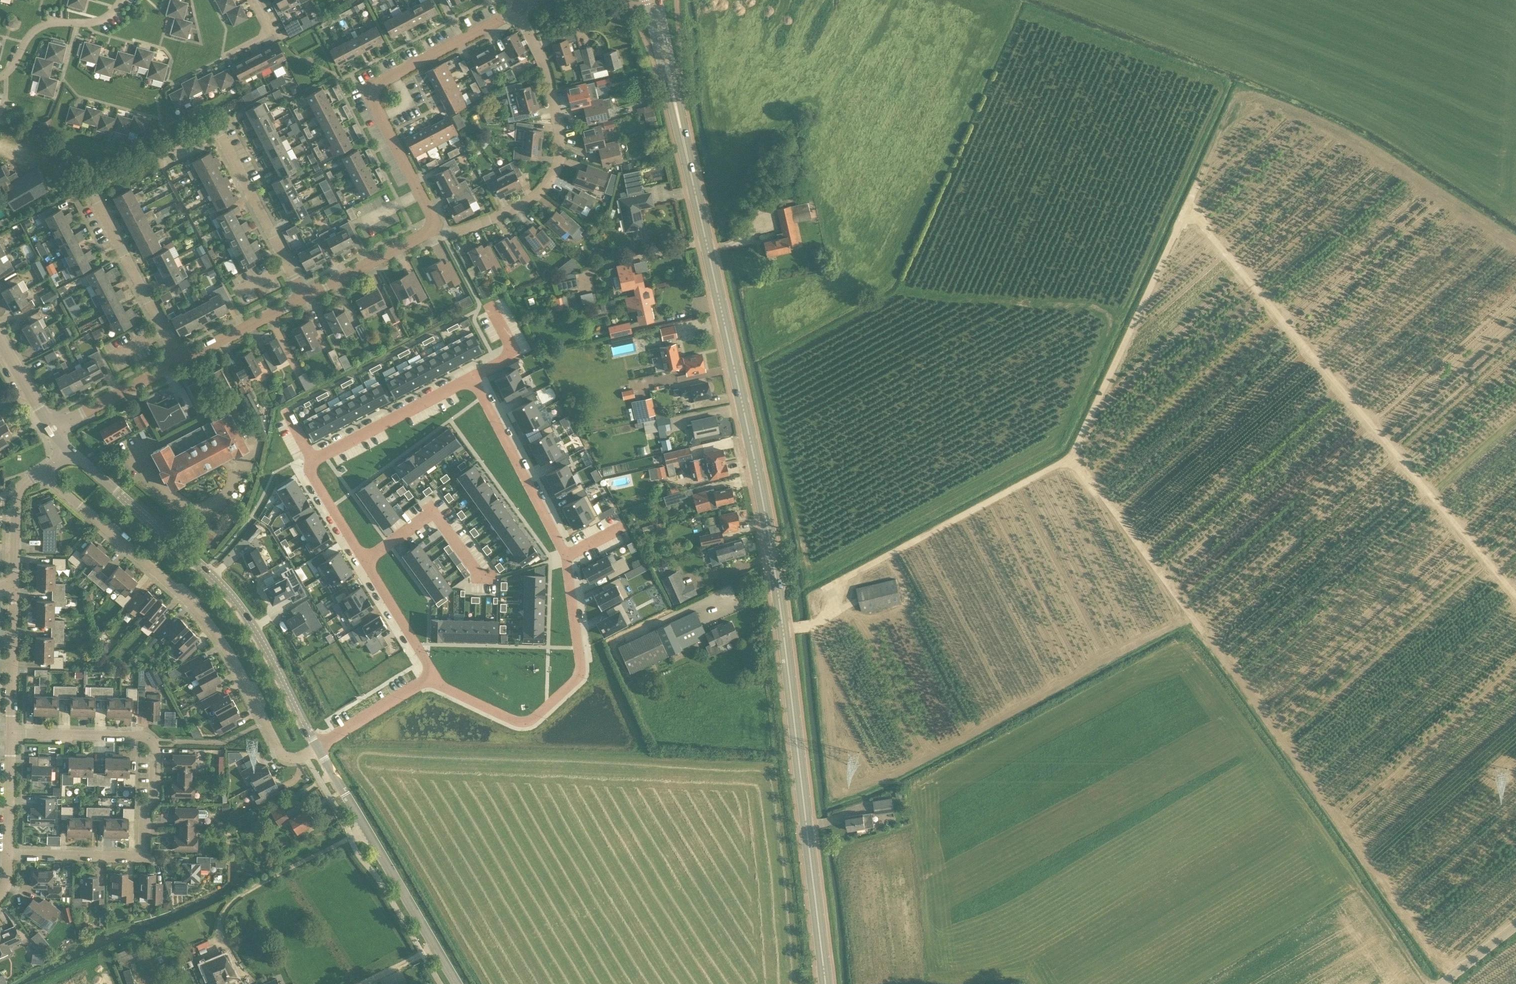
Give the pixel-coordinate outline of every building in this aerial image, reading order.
[(74,10),(80,12),(81,9),(84,10),(87,0),(68,0),(66,5),(70,6),(75,8),(74,10)] [(174,17),(179,19),(179,18),(183,19),(188,3),(179,0),(169,0),(165,15),(174,17)] [(222,13),(226,11),(236,6),(234,0),(216,0),(222,13)] [(294,11),(288,0),(275,0),(281,12),(288,9),(290,13),(294,11)] [(294,11),(298,9),(295,5),(301,2),(300,0),(288,0),(294,11)] [(427,17),(437,12),(430,0),(425,0),(420,3),(427,17)] [(420,3),(411,8),(418,22),(427,17),(420,3)] [(236,6),(226,11),(231,20),(233,25),(247,18),(240,4),(236,6)] [(411,8),(402,12),(409,27),(418,22),(411,8)] [(402,12),(393,17),(400,31),(409,27),(402,12)] [(318,16),(310,20),(312,25),(314,24),(321,20),(318,16)] [(178,36),(178,39),(183,41),(184,38),(187,39),(192,21),(183,19),(179,18),(179,19),(174,17),(170,34),(173,35),(178,36)] [(391,36),(400,31),(393,17),(383,22),(391,36)] [(297,19),(284,26),(290,36),(303,30),(297,19)] [(304,23),(301,25),(304,29),(311,25),(312,25),(310,20),(309,21),(304,23)] [(366,31),(374,45),(383,41),(375,26),(366,31)] [(552,36),(555,43),(552,44),(559,65),(573,60),(567,43),(576,41),(573,30),(552,36)] [(366,31),(357,36),(365,50),(374,45),(366,31)] [(501,52),(509,67),(520,61),(516,54),(524,50),(515,33),(502,40),(507,49),(501,52)] [(357,36),(348,40),(356,55),(365,50),(357,36)] [(348,40),(339,45),(346,60),(356,55),(348,40)] [(63,42),(58,41),(57,44),(52,42),(48,41),(44,58),(49,59),(49,60),(53,61),(62,63),(66,46),(63,45),(63,42)] [(80,43),(78,49),(82,50),(80,56),(79,59),(96,63),(97,59),(98,59),(99,54),(101,46),(84,41),(83,44),(80,43)] [(272,45),(262,50),(270,67),(272,71),(282,66),(280,62),(285,59),(277,43),(272,46),(272,45)] [(337,64),(346,60),(339,45),(330,50),(337,64)] [(492,45),(481,51),(490,68),(493,75),(509,67),(501,52),(496,54),(492,45)] [(133,60),(132,65),(148,69),(149,64),(150,64),(151,60),(154,51),(136,46),(134,55),(133,59),(133,60)] [(579,49),(574,50),(577,61),(582,60),(579,49)] [(117,50),(115,59),(114,63),(113,68),(130,73),(132,65),(133,60),(133,59),(134,55),(117,50)] [(262,50),(252,55),(260,72),(261,72),(270,67),(262,50)] [(593,73),(607,69),(607,70),(622,66),(620,58),(618,58),(616,50),(603,53),(604,58),(579,64),(582,77),(583,81),(594,78),(593,73)] [(485,71),(490,68),(481,51),(470,56),(475,66),(470,68),(479,87),(485,84),(484,80),(488,78),(485,71)] [(115,59),(99,54),(98,59),(97,59),(96,63),(94,72),(111,77),(113,68),(114,63),(115,59)] [(242,60),(251,77),(256,74),(258,78),(263,76),(261,72),(260,72),(252,55),(242,60)] [(31,73),(40,76),(44,77),(45,76),(49,77),(53,61),(49,60),(49,59),(44,58),(36,56),(31,73)] [(165,73),(168,74),(170,68),(167,68),(168,64),(151,60),(150,64),(149,64),(148,69),(146,77),(163,82),(164,78),(165,73)] [(241,82),(251,77),(242,60),(232,65),(241,82)] [(429,76),(432,82),(450,73),(445,62),(425,72),(427,76),(429,76)] [(215,81),(218,87),(220,90),(235,83),(227,68),(213,75),(216,81),(215,81)] [(510,68),(504,72),(509,79),(514,76),(510,68)] [(211,72),(197,79),(200,84),(199,85),(202,90),(204,94),(218,87),(215,81),(216,81),(213,75),(211,72)] [(456,84),(450,73),(432,82),(436,89),(434,90),(436,94),(456,84)] [(181,83),(182,87),(185,92),(186,92),(189,97),(202,90),(199,85),(200,84),(197,79),(195,75),(181,83)] [(286,82),(283,75),(276,78),(280,85),(286,82)] [(44,77),(40,76),(35,92),(44,95),(43,97),(49,99),(50,96),(53,97),(58,80),(49,77),(45,76),(44,77)] [(280,85),(276,78),(270,82),(273,89),(280,85)] [(608,78),(596,81),(598,87),(610,84),(608,78)] [(585,82),(566,87),(571,108),(583,105),(602,100),(602,99),(602,98),(597,99),(593,82),(586,84),(585,82)] [(505,86),(509,103),(536,97),(533,85),(518,89),(517,83),(505,86)] [(263,84),(257,88),(258,91),(260,95),(267,92),(263,84)] [(296,84),(289,87),(293,94),(299,91),(296,84)] [(461,94),(456,84),(436,94),(439,98),(440,97),(443,104),(461,94)] [(190,101),(189,97),(186,92),(185,92),(182,87),(168,94),(176,108),(190,101)] [(322,88),(306,97),(311,106),(327,98),(322,88)] [(648,106),(637,108),(638,113),(654,109),(656,109),(651,88),(644,89),(648,106)] [(278,89),(272,92),(276,99),(282,95),(278,89)] [(245,103),(260,95),(258,91),(253,94),(251,91),(242,96),(245,103)] [(445,111),(447,115),(448,115),(467,105),(461,94),(443,104),(447,110),(445,111)] [(248,117),(242,120),(244,124),(269,111),(265,102),(267,101),(265,96),(264,97),(255,101),(244,107),(245,111),(248,117)] [(536,97),(509,103),(514,121),(526,118),(524,112),(539,108),(536,97)] [(327,98),(311,106),(316,116),(332,107),(327,98)] [(602,100),(583,105),(587,122),(610,117),(607,108),(611,107),(609,98),(602,99),(602,100)] [(81,126),(82,122),(83,116),(84,110),(69,106),(65,121),(81,126)] [(86,106),(84,110),(83,116),(82,122),(97,126),(98,120),(99,120),(101,114),(102,110),(86,106)] [(332,107),(316,116),(321,125),(337,117),(332,107)] [(489,109),(482,110),(486,121),(492,122),(489,109)] [(253,125),(256,130),(271,123),(271,122),(275,121),(269,111),(266,113),(244,124),(246,128),(253,125)] [(459,113),(452,116),(458,128),(465,125),(459,113)] [(115,118),(101,114),(99,120),(98,120),(97,126),(96,130),(112,134),(113,130),(114,124),(115,118)] [(116,114),(115,118),(114,124),(113,130),(128,135),(129,131),(131,125),(130,125),(132,118),(116,114)] [(131,125),(129,131),(144,135),(149,119),(133,115),(132,118),(130,125),(131,125)] [(444,119),(437,122),(447,140),(458,134),(448,115),(447,115),(443,117),(444,119)] [(337,117),(321,125),(326,135),(342,127),(337,117)] [(40,124),(48,138),(58,133),(51,118),(40,124)] [(613,120),(604,122),(605,129),(615,126),(613,120)] [(252,139),(255,143),(276,132),(271,122),(271,123),(256,130),(258,136),(252,139)] [(430,124),(426,126),(436,146),(447,140),(437,122),(431,125),(430,124)] [(516,128),(514,140),(522,141),(542,143),(543,131),(533,130),(528,130),(529,124),(516,122),(516,128)] [(423,130),(416,133),(425,151),(436,146),(426,126),(422,128),(423,130)] [(582,130),(579,131),(581,139),(585,142),(586,150),(596,147),(604,145),(604,144),(599,126),(582,130)] [(342,127),(326,135),(331,144),(347,136),(342,127)] [(263,144),(266,150),(281,142),(282,142),(286,139),(284,135),(279,137),(276,132),(255,143),(257,147),(263,144)] [(415,157),(425,151),(416,133),(410,136),(409,135),(405,137),(415,157)] [(762,135),(754,148),(761,153),(770,141),(762,135)] [(347,136),(331,144),(336,154),(352,146),(347,136)] [(542,143),(522,141),(521,147),(514,146),(513,158),(514,158),(525,159),(526,154),(540,155),(542,143)] [(604,145),(596,147),(598,156),(601,157),(603,165),(620,161),(616,141),(604,144),(604,145)] [(262,158),(264,163),(287,151),(282,142),(281,142),(266,150),(268,155),(262,158)] [(341,158),(346,168),(362,159),(357,150),(341,158)] [(273,163),(275,169),(291,161),(287,151),(264,163),(266,166),(273,163)] [(189,175),(217,161),(215,157),(213,158),(210,152),(192,161),(195,167),(187,171),(189,175)] [(312,153),(307,155),(311,163),(316,160),(312,153)] [(432,176),(437,186),(455,177),(452,172),(459,169),(454,158),(442,164),(445,169),(432,176)] [(272,177),(274,181),(274,182),(288,175),(297,170),(301,168),(296,159),(291,161),(275,169),(278,174),(272,177)] [(362,159),(346,168),(351,177),(367,169),(362,159)] [(503,177),(510,192),(521,187),(515,174),(520,171),(514,160),(498,168),(501,175),(503,177)] [(199,175),(202,181),(220,172),(217,166),(219,164),(217,161),(189,175),(191,180),(199,175)] [(0,189),(13,211),(50,190),(36,167),(19,177),(15,172),(7,177),(6,175),(10,173),(4,164),(0,166),(0,165),(0,189)] [(603,185),(607,173),(588,166),(585,172),(579,169),(574,182),(582,184),(581,186),(592,190),(595,182),(603,185)] [(367,169),(351,177),(356,187),(372,178),(367,169)] [(639,208),(653,205),(650,193),(644,194),(643,189),(642,189),(642,184),(641,185),(641,179),(640,180),(640,175),(639,175),(639,170),(623,173),(628,196),(637,194),(638,196),(637,196),(636,196),(619,199),(620,200),(620,199),(622,206),(621,207),(624,223),(626,223),(628,230),(625,230),(626,231),(632,229),(633,231),(634,239),(642,237),(640,229),(640,228),(643,227),(640,214),(638,215),(637,210),(639,210),(639,208)] [(320,171),(312,175),(315,180),(323,176),(320,171)] [(500,198),(510,192),(503,177),(501,175),(496,177),(493,171),(482,176),(488,187),(493,185),(500,198)] [(197,190),(199,195),(227,180),(225,176),(223,177),(220,172),(202,181),(205,186),(197,190)] [(274,188),(268,191),(270,196),(292,184),(288,175),(274,182),(274,181),(271,182),(272,183),(274,188)] [(456,191),(459,196),(470,190),(467,185),(465,179),(458,183),(455,177),(437,186),(443,197),(456,191)] [(372,178),(356,187),(361,196),(377,188),(372,178)] [(209,194),(212,200),(230,191),(227,185),(229,184),(227,180),(199,195),(201,199),(209,194)] [(298,194),(292,184),(270,196),(273,200),(279,197),(282,202),(298,194)] [(113,205),(115,209),(144,194),(142,190),(134,194),(131,188),(113,198),(116,203),(113,205)] [(331,188),(324,192),(330,203),(337,200),(331,188)] [(476,201),(470,190),(459,196),(462,201),(449,208),(455,221),(473,212),(469,204),(476,201)] [(590,208),(593,203),(596,198),(584,192),(582,197),(569,190),(562,203),(579,212),(583,204),(590,208)] [(233,196),(230,191),(212,200),(215,205),(207,209),(209,214),(237,199),(235,195),(233,196)] [(146,198),(144,194),(115,209),(117,213),(120,212),(123,217),(141,208),(138,203),(146,198)] [(302,203),(298,194),(282,202),(284,207),(278,211),(280,215),(302,203)] [(179,202),(175,205),(178,212),(183,209),(179,202)] [(338,202),(324,210),(327,215),(341,208),(338,202)] [(777,238),(763,241),(766,256),(790,250),(789,246),(798,244),(793,222),(791,213),(809,209),(807,202),(790,206),(790,205),(776,209),(782,232),(776,234),(777,238)] [(308,213),(302,203),(280,215),(282,219),(289,216),(292,222),(308,213)] [(221,228),(237,220),(234,213),(240,210),(238,206),(232,209),(231,208),(216,217),(221,228)] [(345,209),(351,220),(358,217),(352,206),(345,209)] [(47,222),(50,227),(72,216),(70,211),(64,215),(61,209),(55,212),(53,207),(37,214),(42,223),(44,223),(47,222)] [(144,213),(141,208),(123,217),(126,223),(123,224),(125,228),(154,213),(152,209),(144,213)] [(555,211),(543,224),(545,226),(547,224),(559,236),(565,229),(572,235),(572,237),(575,240),(577,241),(582,235),(580,233),(584,229),(570,217),(567,221),(559,214),(555,211)] [(156,218),(154,213),(125,228),(127,233),(130,231),(133,236),(151,227),(148,222),(156,218)] [(50,227),(55,237),(71,229),(68,223),(74,220),(72,216),(50,227)] [(222,240),(226,237),(248,226),(245,221),(239,224),(237,220),(221,228),(217,230),(222,240)] [(336,234),(346,252),(349,250),(349,249),(349,247),(354,245),(350,236),(354,234),(348,221),(339,226),(341,230),(336,233),(336,234)] [(295,225),(286,230),(289,236),(299,231),(295,225)] [(226,237),(231,246),(247,238),(244,232),(250,229),(248,226),(226,237)] [(532,226),(518,237),(520,239),(523,237),(535,251),(538,254),(544,249),(545,251),(554,244),(544,231),(540,235),(532,226)] [(154,233),(151,227),(133,236),(136,242),(133,243),(135,248),(164,233),(162,228),(154,233)] [(74,234),(71,229),(55,237),(60,246),(82,235),(80,231),(74,234)] [(334,229),(320,236),(326,249),(331,246),(335,255),(339,252),(341,253),(342,254),(346,252),(336,234),(336,233),(334,229)] [(587,229),(584,234),(591,239),(594,234),(587,229)] [(166,237),(164,233),(135,248),(137,252),(140,250),(143,256),(161,247),(158,241),(166,237)] [(60,246),(65,257),(81,248),(78,242),(84,239),(82,235),(60,246)] [(305,244),(307,248),(308,249),(317,267),(320,265),(320,264),(320,262),(325,259),(321,251),(326,249),(320,236),(305,244)] [(518,256),(523,263),(529,259),(519,243),(513,247),(507,237),(494,245),(503,257),(505,256),(509,262),(518,256)] [(249,243),(247,238),(231,246),(236,256),(257,245),(258,245),(255,240),(249,243)] [(43,243),(36,247),(41,256),(47,252),(43,243)] [(16,262),(33,252),(28,245),(22,248),(25,253),(14,260),(16,262)] [(201,245),(196,248),(200,255),(205,252),(201,245)] [(260,248),(258,245),(257,245),(236,256),(231,258),(239,273),(256,265),(253,259),(257,257),(254,251),(260,248)] [(501,269),(492,252),(487,255),(481,245),(468,251),(475,265),(477,264),(480,270),(490,265),(494,273),(501,269)] [(313,269),(317,267),(308,249),(307,248),(302,251),(300,246),(296,249),(306,269),(311,267),(312,268),(313,269)] [(83,253),(81,248),(65,257),(70,266),(92,255),(90,250),(83,253)] [(155,261),(158,267),(174,259),(168,248),(152,256),(153,256),(146,260),(149,264),(155,261)] [(94,258),(92,255),(70,266),(66,268),(71,277),(91,267),(88,261),(94,258)] [(1,271),(4,276),(14,270),(13,267),(8,259),(3,263),(0,258),(0,271),(1,271)] [(571,258),(565,262),(572,271),(580,269),(571,258)] [(178,268),(174,259),(158,267),(160,272),(154,275),(156,279),(178,268)] [(38,260),(31,263),(40,281),(47,277),(38,260)] [(441,260),(423,269),(425,272),(429,281),(432,279),(436,285),(446,280),(451,278),(454,284),(459,282),(453,270),(448,273),(441,260)] [(52,263),(45,266),(46,266),(50,275),(57,271),(52,263)] [(634,290),(647,287),(643,287),(640,273),(632,275),(629,264),(616,266),(622,288),(633,286),(634,290)] [(86,274),(91,284),(113,273),(111,269),(104,272),(101,266),(86,274)] [(178,268),(156,279),(158,283),(165,280),(168,286),(188,276),(182,266),(178,268)] [(472,267),(467,269),(472,277),(476,275),(472,267)] [(213,269),(207,272),(210,277),(216,274),(213,269)] [(86,287),(91,297),(96,294),(111,285),(109,280),(122,274),(120,270),(117,271),(113,273),(91,284),(86,287)] [(57,271),(50,275),(56,286),(65,281),(63,279),(61,280),(57,271)] [(412,292),(417,301),(425,296),(412,272),(390,283),(399,299),(412,292)] [(574,272),(555,276),(556,283),(576,278),(574,272)] [(9,287),(1,291),(4,296),(4,298),(2,299),(4,303),(27,290),(26,289),(27,288),(23,281),(22,281),(21,281),(17,275),(6,282),(9,287)] [(187,278),(181,281),(184,287),(190,284),(187,278)] [(487,282),(477,287),(483,298),(493,293),(496,292),(493,284),(490,286),(487,282)] [(114,291),(111,285),(96,294),(91,297),(96,307),(101,304),(123,292),(121,288),(114,291)] [(210,298),(218,315),(228,310),(224,301),(230,299),(223,285),(212,291),(215,295),(210,298)] [(179,286),(173,289),(176,294),(182,291),(179,286)] [(649,296),(647,287),(634,290),(635,294),(625,296),(628,310),(636,308),(640,323),(652,320),(647,296),(649,296)] [(206,301),(201,304),(209,320),(210,323),(214,321),(213,320),(214,318),(218,315),(210,298),(205,288),(200,290),(206,301)] [(54,289),(41,296),(45,304),(58,296),(54,289)] [(356,300),(365,317),(386,306),(377,289),(365,295),(365,296),(356,300)] [(27,290),(4,303),(6,306),(8,305),(10,306),(12,311),(20,306),(23,312),(35,305),(31,300),(28,302),(25,296),(27,295),(28,292),(27,290)] [(173,297),(170,290),(159,295),(162,302),(173,297)] [(101,304),(106,313),(122,305),(119,300),(125,296),(123,292),(101,304)] [(196,306),(191,309),(200,328),(204,326),(203,324),(204,323),(209,320),(201,304),(195,293),(191,295),(196,306)] [(469,295),(458,301),(462,307),(472,302),(469,295)] [(562,297),(553,298),(555,310),(564,309),(562,297)] [(614,299),(599,302),(601,311),(616,307),(614,299)] [(176,303),(181,313),(190,331),(190,330),(194,328),(196,328),(197,330),(200,328),(191,309),(186,312),(180,301),(176,303)] [(77,303),(68,308),(73,318),(83,313),(77,303)] [(106,313),(99,317),(101,323),(105,321),(105,319),(108,317),(111,324),(133,312),(131,307),(124,310),(122,305),(106,313)] [(393,305),(386,309),(387,312),(391,319),(392,323),(400,319),(393,305)] [(342,329),(345,335),(354,330),(344,311),(335,315),(332,309),(323,314),(333,333),(342,329)] [(23,336),(25,339),(43,329),(38,319),(41,317),(38,311),(27,318),(30,323),(22,328),(25,333),(24,335),(23,336)] [(180,336),(190,331),(181,313),(176,316),(173,311),(169,313),(171,318),(180,336)] [(135,316),(133,312),(111,324),(116,333),(132,325),(129,319),(135,316)] [(439,316),(429,321),(431,325),(440,320),(439,316)] [(681,337),(700,333),(697,318),(678,322),(681,337)] [(318,343),(314,335),(317,334),(310,320),(291,330),(302,351),(318,343)] [(609,327),(612,337),(632,333),(629,322),(609,327)] [(361,323),(355,326),(362,338),(367,335),(361,323)] [(674,326),(660,329),(663,340),(663,341),(677,338),(676,337),(674,326)] [(43,329),(25,339),(27,343),(28,342),(30,342),(33,347),(41,342),(44,348),(55,342),(52,336),(48,338),(43,329)] [(99,329),(92,333),(95,339),(102,335),(99,329)] [(471,331),(458,338),(469,358),(482,351),(471,331)] [(270,356),(265,359),(271,371),(277,368),(275,364),(286,358),(275,338),(264,344),(270,356)] [(458,338),(446,345),(457,364),(469,358),(458,338)] [(665,371),(685,366),(687,375),(704,371),(701,354),(683,358),(678,359),(675,344),(659,347),(665,371)] [(446,345),(434,351),(444,371),(457,364),(446,345)] [(334,349),(328,351),(338,370),(333,372),(335,375),(345,370),(334,349)] [(54,351),(44,356),(47,362),(57,357),(54,351)] [(85,364),(93,380),(94,381),(104,376),(97,364),(103,361),(98,351),(88,356),(90,360),(85,363),(85,364)] [(241,364),(231,370),(238,383),(248,378),(249,378),(262,371),(251,351),(238,358),(241,364)] [(434,351),(422,357),(432,377),(444,371),(434,351)] [(81,366),(75,370),(84,388),(88,386),(87,385),(88,383),(93,380),(85,364),(84,363),(79,354),(75,355),(81,366)] [(422,357),(409,364),(420,384),(432,377),(422,357)] [(509,372),(495,379),(501,389),(521,379),(516,369),(520,366),(517,360),(506,366),(509,372)] [(60,363),(65,373),(75,391),(74,389),(78,388),(80,388),(80,390),(84,388),(75,370),(70,372),(65,361),(60,363)] [(409,364),(397,370),(407,390),(420,384),(409,364)] [(199,407),(209,402),(203,390),(216,383),(220,392),(230,387),(230,388),(231,388),(221,368),(222,368),(221,367),(186,386),(187,386),(199,408),(200,408),(199,407)] [(397,370),(384,377),(395,397),(407,390),(397,370)] [(65,396),(75,391),(65,373),(60,376),(58,371),(53,374),(65,396)] [(305,372),(298,376),(306,389),(312,386),(308,377),(305,372)] [(313,374),(308,377),(312,386),(318,383),(313,374)] [(521,379),(501,389),(506,400),(520,393),(523,398),(534,392),(531,386),(526,388),(521,379)] [(377,381),(365,387),(375,407),(388,400),(377,381)] [(680,396),(692,394),(694,400),(710,396),(707,382),(691,385),(690,385),(678,387),(678,388),(673,389),(674,397),(680,396)] [(291,384),(282,389),(287,398),(296,393),(291,384)] [(365,387),(352,394),(363,413),(375,407),(365,387)] [(633,389),(622,391),(623,399),(634,397),(633,389)] [(249,392),(244,395),(255,415),(259,412),(258,409),(254,402),(249,392)] [(525,403),(512,410),(518,421),(538,410),(533,401),(537,398),(534,392),(523,398),(525,403)] [(182,411),(183,409),(181,408),(173,393),(167,395),(163,394),(161,400),(156,402),(156,401),(146,398),(162,429),(185,417),(182,411)] [(352,394),(340,400),(351,420),(363,413),(352,394)] [(651,397),(632,401),(636,418),(637,418),(638,422),(653,419),(652,415),(655,414),(651,397)] [(242,398),(236,401),(239,406),(245,404),(242,398)] [(340,400),(328,407),(338,426),(351,420),(340,400)] [(328,407),(316,413),(326,433),(338,426),(328,407)] [(199,417),(207,413),(204,408),(197,412),(199,417)] [(654,410),(655,415),(656,419),(666,417),(664,408),(654,410)] [(538,410),(518,421),(523,432),(524,431),(537,425),(539,430),(550,424),(547,418),(543,420),(538,410)] [(143,412),(133,418),(140,429),(149,423),(143,412)] [(228,412),(203,425),(177,438),(154,450),(152,451),(161,468),(158,470),(163,480),(166,478),(171,488),(183,482),(182,480),(195,473),(220,460),(233,453),(234,455),(243,450),(246,448),(228,412)] [(316,413),(303,420),(313,439),(326,433),(316,413)] [(656,419),(643,422),(644,425),(645,433),(658,430),(660,436),(660,440),(666,439),(665,431),(671,429),(669,416),(668,416),(666,417),(656,419)] [(691,421),(695,437),(718,432),(714,416),(691,421)] [(107,442),(119,435),(120,437),(131,430),(124,417),(114,423),(101,431),(107,442)] [(560,420),(563,426),(569,423),(566,417),(560,420)] [(5,422),(0,425),(0,448),(7,444),(4,438),(11,434),(5,422)] [(542,436),(529,442),(534,453),(555,442),(549,432),(554,430),(550,424),(539,430),(542,436)] [(460,443),(449,428),(440,434),(451,450),(460,443)] [(440,434),(431,441),(442,456),(451,450),(440,434)] [(433,463),(442,456),(431,441),(422,447),(433,463)] [(555,442),(534,453),(540,463),(553,456),(556,462),(567,456),(564,450),(560,452),(555,442)] [(433,463),(422,447),(413,453),(425,469),(433,463)] [(689,447),(664,453),(666,464),(691,458),(689,447)] [(697,459),(689,461),(690,469),(724,462),(723,456),(724,455),(723,452),(722,451),(722,450),(713,451),(713,450),(713,449),(703,451),(705,458),(697,460),(697,459)] [(425,469),(413,453),(405,460),(416,475),(425,469)] [(559,467),(546,474),(551,485),(571,474),(566,464),(570,462),(567,456),(556,462),(559,467)] [(407,482),(416,475),(405,460),(396,466),(407,482)] [(724,462),(690,469),(693,479),(701,478),(701,476),(706,475),(707,479),(709,478),(710,479),(719,477),(719,476),(727,474),(726,472),(727,471),(727,468),(725,467),(724,462)] [(458,476),(464,485),(480,474),(473,465),(458,476)] [(664,465),(655,467),(657,478),(666,476),(664,465)] [(464,485),(471,494),(486,483),(480,474),(464,485)] [(571,474),(551,485),(557,495),(570,488),(573,494),(584,488),(581,482),(576,484),(571,474)] [(294,479),(277,489),(283,499),(300,489),(294,479)] [(357,491),(363,500),(379,489),(372,480),(357,491)] [(493,491),(486,483),(471,494),(477,503),(493,491)] [(576,499),(562,506),(568,517),(592,504),(584,488),(573,494),(576,499)] [(717,508),(717,504),(733,501),(730,488),(714,491),(713,488),(706,490),(705,490),(693,494),(691,488),(663,497),(666,506),(682,501),(681,498),(690,496),(690,499),(693,498),(697,512),(710,508),(711,510),(717,508)] [(300,489),(283,499),(289,508),(306,498),(300,489)] [(363,500),(370,509),(385,498),(379,489),(363,500)] [(477,503),(483,512),(499,500),(493,491),(477,503)] [(289,508),(285,511),(291,521),(312,508),(306,498),(289,508)] [(392,507),(385,498),(370,509),(376,518),(392,507)] [(56,552),(56,522),(60,520),(51,499),(39,505),(43,513),(37,515),(43,529),(43,551),(56,552)] [(490,520),(505,509),(499,500),(483,512),(490,520)] [(592,504),(568,517),(573,527),(587,520),(589,526),(600,520),(592,504)] [(398,516),(392,507),(376,518),(383,527),(398,516)] [(612,507),(601,512),(604,517),(614,512),(612,507)] [(490,520),(496,529),(512,518),(505,509),(490,520)] [(314,511),(293,524),(299,534),(303,532),(303,531),(320,521),(314,511)] [(711,533),(699,536),(701,545),(723,540),(721,533),(738,529),(737,525),(739,525),(736,511),(718,515),(720,524),(709,526),(711,533)] [(496,529),(502,538),(518,526),(512,518),(496,529)] [(320,521),(303,531),(303,532),(309,540),(309,541),(326,530),(320,521)] [(518,526),(502,538),(509,546),(524,535),(518,526)] [(309,540),(304,543),(311,553),(332,540),(326,530),(309,541),(309,540)] [(249,531),(244,536),(245,536),(250,541),(255,536),(249,531)] [(515,555),(531,544),(524,535),(509,546),(515,555)] [(741,538),(714,546),(718,561),(745,554),(741,538)] [(88,563),(102,547),(98,544),(96,546),(91,541),(80,553),(76,550),(69,558),(77,565),(83,558),(88,563)] [(418,543),(403,555),(409,564),(425,552),(418,543)] [(537,553),(531,544),(515,555),(522,564),(537,553)] [(106,551),(102,547),(88,563),(94,568),(88,575),(96,582),(104,574),(99,570),(110,558),(104,553),(106,551)] [(256,548),(244,554),(254,574),(267,567),(256,548)] [(323,554),(312,561),(322,576),(324,575),(323,575),(345,562),(339,551),(326,559),(323,554)] [(431,561),(425,552),(409,564),(416,572),(431,561)] [(605,557),(583,569),(589,581),(606,572),(609,577),(627,568),(622,557),(609,564),(605,557)] [(64,569),(65,559),(55,558),(55,564),(37,564),(37,571),(34,571),(34,576),(55,576),(55,569),(64,569)] [(431,561),(416,572),(422,581),(438,570),(431,561)] [(345,562),(323,575),(324,575),(329,584),(327,585),(331,591),(342,585),(338,580),(351,572),(345,562)] [(108,577),(104,574),(96,582),(105,589),(110,583),(116,587),(130,571),(126,568),(124,570),(118,565),(108,577)] [(624,573),(627,579),(636,575),(633,568),(624,573)] [(422,581),(429,590),(444,579),(438,570),(422,581)] [(134,575),(130,571),(116,587),(121,592),(116,599),(123,605),(131,597),(127,594),(137,582),(132,577),(134,575)] [(674,572),(661,578),(673,604),(686,598),(674,572)] [(525,575),(524,586),(544,586),(544,575),(525,575)] [(55,576),(34,576),(34,581),(36,581),(36,588),(55,589),(54,595),(64,595),(64,584),(55,583),(55,576)] [(607,587),(596,593),(603,606),(629,593),(620,576),(606,583),(607,587)] [(291,587),(286,577),(265,588),(272,603),(289,594),(293,601),(305,594),(299,583),(291,587)] [(451,588),(444,579),(429,590),(435,599),(451,588)] [(856,588),(862,612),(901,603),(896,579),(856,588)] [(344,589),(334,596),(343,611),(366,597),(360,586),(347,594),(344,589)] [(543,597),(544,586),(524,586),(524,597),(543,597)] [(140,609),(144,612),(156,598),(147,590),(144,595),(137,593),(125,607),(135,615),(140,609)] [(33,607),(33,612),(54,613),(54,605),(63,605),(64,595),(54,595),(54,600),(36,600),(36,607),(33,607)] [(366,597),(343,611),(352,626),(363,620),(360,615),(373,607),(366,597)] [(543,608),(543,597),(524,597),(524,607),(543,608)] [(166,607),(156,598),(144,612),(149,617),(144,623),(153,631),(165,617),(163,611),(166,607)] [(298,613),(288,620),(296,634),(307,627),(310,632),(322,625),(306,600),(294,607),(298,613)] [(609,615),(597,622),(604,635),(630,621),(620,602),(606,610),(609,615)] [(543,619),(543,608),(524,607),(523,618),(543,619)] [(695,611),(656,629),(668,655),(706,636),(710,644),(705,646),(710,656),(721,650),(719,646),(737,637),(730,621),(723,625),(722,622),(709,628),(710,631),(705,633),(695,611)] [(54,625),(54,631),(63,631),(63,620),(54,620),(54,613),(33,612),(33,618),(36,618),(36,625),(54,625)] [(351,630),(354,635),(359,632),(364,640),(366,639),(367,641),(365,642),(372,654),(383,647),(376,635),(375,636),(374,634),(380,631),(380,630),(386,626),(380,615),(362,626),(361,624),(351,630)] [(543,619),(523,618),(523,629),(543,630),(543,619)] [(171,637),(174,640),(188,628),(180,619),(176,622),(170,621),(157,633),(165,642),(171,637)] [(431,619),(430,638),(442,638),(442,619),(431,619)] [(442,638),(452,639),(453,619),(442,619),(442,638)] [(452,639),(463,639),(464,620),(453,619),(452,639)] [(475,620),(464,620),(463,639),(474,639),(475,620)] [(474,639),(485,640),(485,620),(475,620),(474,639)] [(496,640),(497,621),(485,620),(485,640),(496,640)] [(188,628),(174,640),(179,646),(174,651),(182,660),(195,648),(194,641),(198,638),(188,628)] [(542,641),(543,630),(523,629),(523,640),(542,641)] [(32,644),(32,649),(53,649),(53,642),(63,642),(63,631),(54,631),(53,637),(35,637),(35,644),(32,644)] [(334,640),(330,633),(326,636),(330,642),(334,640)] [(35,654),(35,661),(53,662),(53,667),(62,667),(62,657),(53,656),(53,649),(32,649),(32,654),(35,654)] [(195,672),(198,678),(214,669),(208,658),(204,660),(198,656),(182,665),(188,676),(195,672)] [(162,682),(157,672),(154,674),(151,669),(146,672),(153,687),(162,682)] [(214,669),(198,678),(201,683),(194,687),(200,698),(215,690),(216,683),(220,680),(214,669)] [(34,695),(33,714),(41,714),(41,718),(46,718),(46,698),(46,696),(40,695),(40,686),(34,686),(34,695)] [(53,696),(46,696),(46,718),(51,718),(51,714),(58,714),(59,699),(64,699),(65,686),(53,686),(53,696)] [(76,686),(65,686),(64,699),(70,699),(70,714),(77,715),(77,719),(82,719),(83,696),(76,696),(76,686)] [(90,697),(83,696),(82,719),(87,719),(87,715),(95,715),(95,699),(101,700),(101,687),(90,687),(90,697)] [(113,687),(101,687),(101,700),(107,700),(106,715),(114,715),(114,719),(119,720),(119,697),(113,697),(113,687)] [(119,697),(119,720),(124,720),(124,716),(131,716),(132,700),(137,700),(137,688),(126,688),(126,698),(119,697)] [(147,713),(147,719),(159,719),(160,700),(160,694),(147,693),(147,700),(147,713)] [(214,708),(217,714),(234,705),(228,694),(223,696),(217,693),(202,701),(207,712),(214,708)] [(234,705),(217,714),(220,719),(213,723),(219,734),(235,726),(235,719),(239,716),(234,705)] [(74,775),(80,775),(81,753),(75,753),(75,757),(68,757),(68,772),(62,772),(62,785),(73,785),(74,775)] [(87,785),(98,786),(99,773),(93,773),(93,757),(86,757),(86,753),(81,753),(80,775),(87,775),(87,785)] [(104,773),(99,773),(98,786),(110,786),(110,776),(117,776),(117,754),(112,753),(112,757),(105,757),(104,773)] [(123,754),(117,754),(117,776),(124,776),(124,786),(135,786),(135,773),(130,773),(130,758),(123,758),(123,754)] [(177,769),(177,776),(192,776),(192,770),(194,770),(195,755),(173,755),(173,769),(177,769)] [(38,756),(38,765),(32,765),(32,780),(51,781),(51,766),(50,766),(50,757),(38,756)] [(255,756),(244,762),(247,768),(258,762),(255,756)] [(252,779),(255,785),(272,776),(266,765),(261,767),(258,762),(247,768),(242,771),(248,782),(252,779)] [(192,776),(177,776),(177,782),(172,782),(172,797),(194,797),(194,783),(192,783),(192,776)] [(272,776),(255,785),(258,790),(252,793),(258,804),(273,796),(270,791),(277,787),(272,776)] [(873,800),(875,815),(894,812),(892,797),(873,800)] [(31,807),(30,824),(54,825),(54,808),(53,808),(54,798),(38,798),(37,808),(31,807)] [(314,822),(313,821),(313,819),(312,817),(310,816),(305,809),(302,811),(298,804),(285,812),(281,805),(270,812),(279,825),(289,819),(297,832),(314,822)] [(74,839),(79,839),(79,817),(73,817),(73,807),(61,806),(61,819),(67,819),(66,835),(74,835),(74,839)] [(86,817),(79,817),(79,839),(84,839),(84,835),(92,835),(92,820),(98,820),(98,807),(87,807),(86,817)] [(109,807),(98,807),(98,820),(103,820),(103,836),(111,836),(111,840),(116,840),(116,818),(109,818),(109,807)] [(123,818),(116,818),(116,840),(121,840),(121,836),(128,836),(129,820),(134,821),(135,808),(123,808),(123,818)] [(180,822),(180,829),(195,829),(195,823),(197,823),(197,818),(205,818),(207,816),(207,813),(205,810),(197,810),(197,808),(176,808),(175,822),(180,822)] [(848,830),(865,828),(874,826),(872,812),(846,816),(848,830)] [(195,829),(180,829),(180,836),(175,836),(174,850),(196,851),(197,836),(194,836),(195,829)] [(199,881),(200,870),(210,870),(210,856),(197,856),(196,863),(182,863),(181,881),(174,880),(174,894),(187,894),(188,881),(199,881)] [(33,870),(33,887),(47,888),(46,897),(60,897),(61,897),(61,896),(61,886),(52,886),(53,871),(33,870)] [(121,900),(132,901),(133,882),(127,877),(127,874),(108,873),(112,873),(111,892),(121,893),(121,900)] [(80,884),(81,884),(81,897),(95,897),(95,902),(104,902),(104,885),(98,885),(98,876),(85,876),(85,874),(80,874),(80,884)] [(162,890),(155,890),(155,874),(140,874),(139,896),(149,896),(149,902),(161,902),(162,890)] [(49,917),(53,920),(60,911),(44,900),(38,903),(33,899),(23,912),(42,926),(49,917)] [(70,906),(62,908),(65,921),(74,918),(70,906)] [(9,946),(20,941),(14,926),(3,931),(1,927),(0,927),(0,955),(11,950),(9,946)] [(39,931),(32,937),(42,948),(49,942),(39,931)] [(129,948),(115,954),(119,963),(133,957),(129,948)] [(231,977),(235,975),(226,954),(202,964),(209,981),(205,982),(205,983),(234,983),(231,977)] [(191,959),(178,965),(181,972),(194,966),(191,959)] [(6,974),(0,976),(0,981),(1,983),(10,983),(6,974)]
